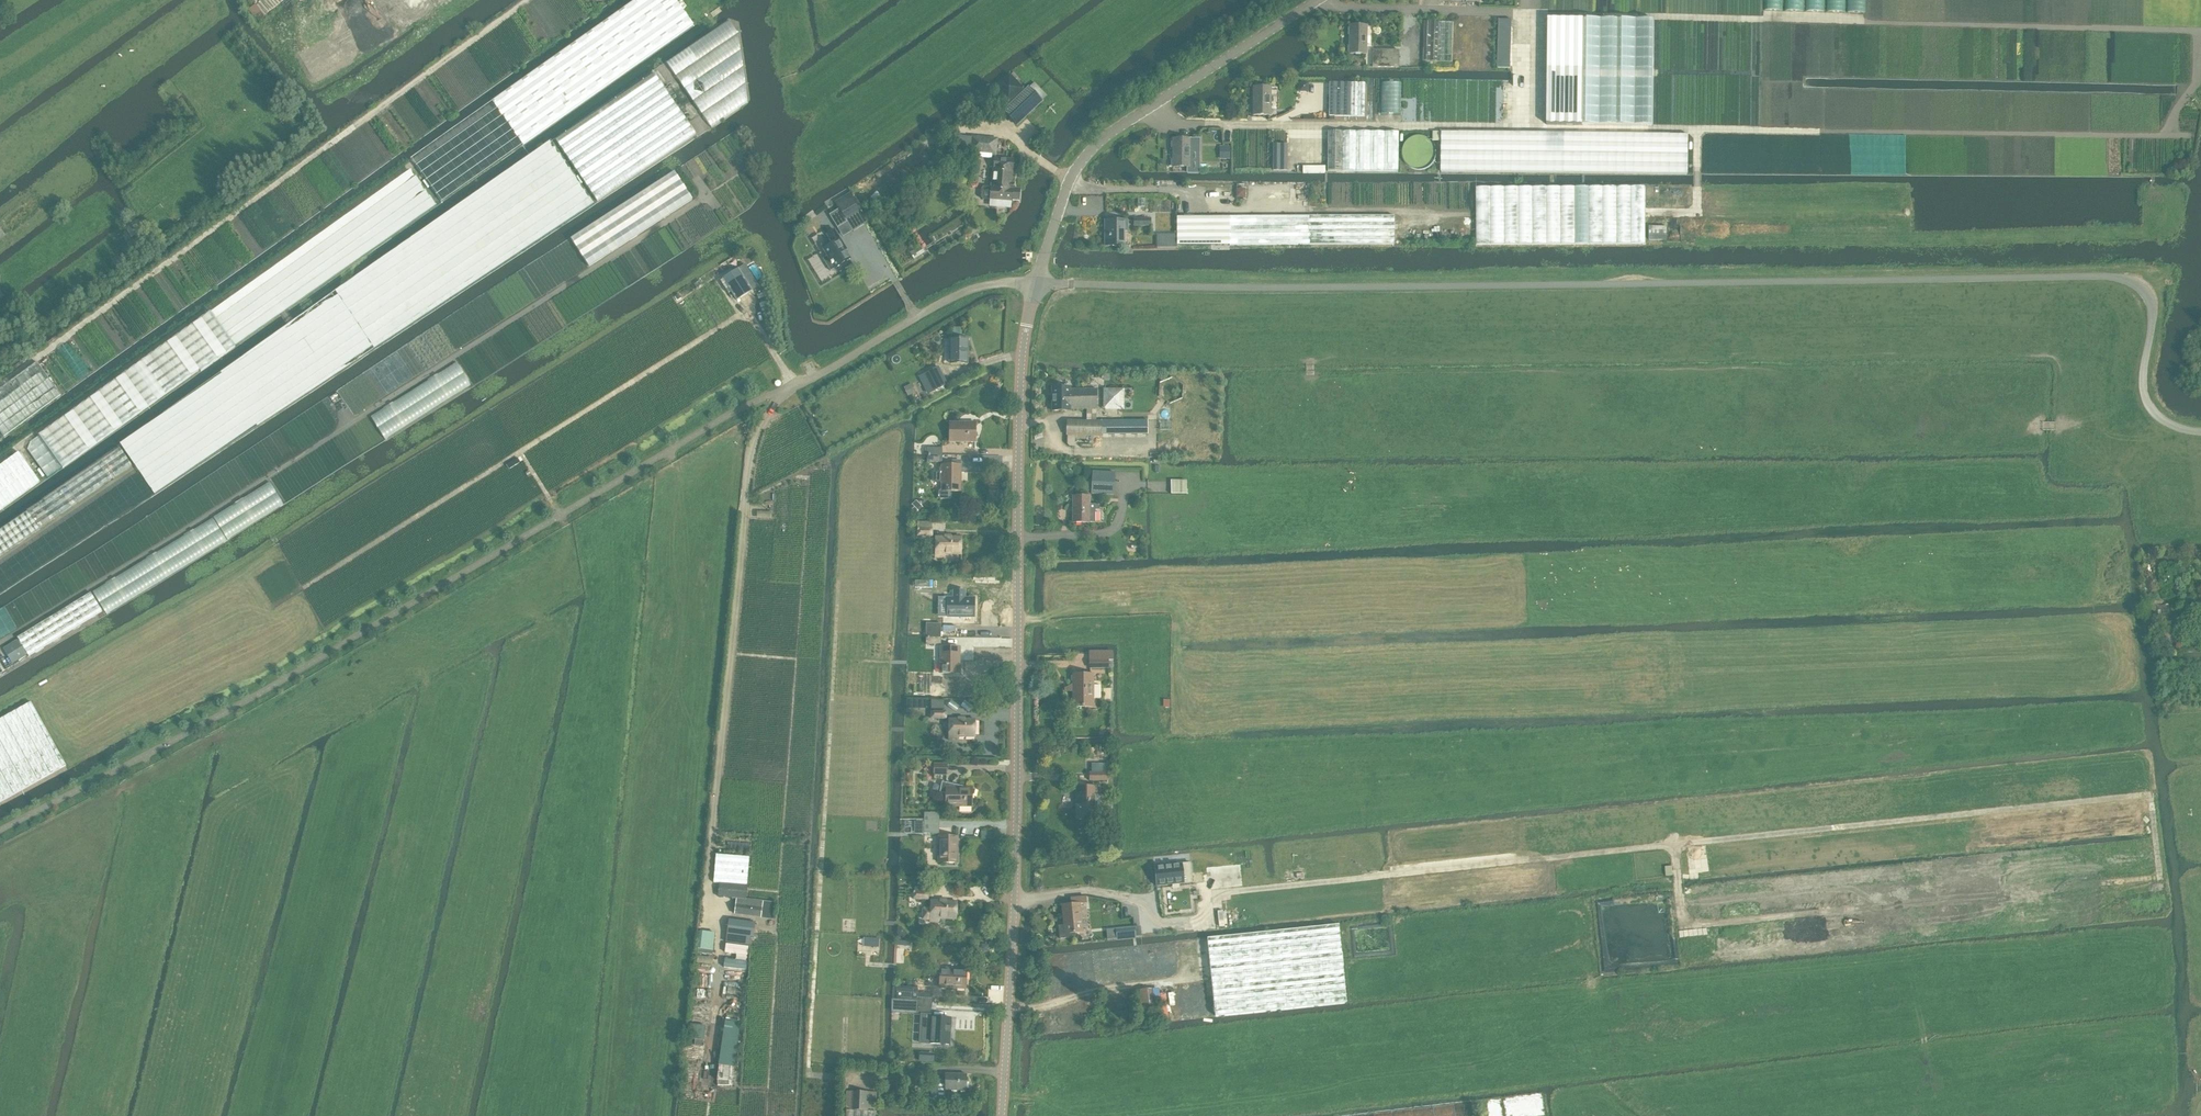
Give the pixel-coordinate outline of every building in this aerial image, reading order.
[(492,102),(523,145),(693,25),(675,0),(636,0),(492,102)] [(1548,18),(1547,125),(1583,125),(1653,125),(1654,20),(1584,19),(1548,18)] [(711,128),(743,106),(748,103),(738,34),(728,20),(666,62),(711,128)] [(1438,62),(1452,62),(1454,22),(1439,22),(1425,21),(1424,61),(1438,62)] [(1350,26),(1349,54),(1366,54),(1366,26),(1350,26)] [(1373,67),(1398,68),(1399,50),(1373,50),(1373,67)] [(695,135),(654,73),(562,135),(555,140),(597,202),(695,135)] [(1022,89),(1009,75),(995,88),(1008,102),(1022,89)] [(1328,116),(1364,117),(1365,83),(1329,82),(1328,116)] [(1028,87),(1003,111),(1017,125),(1042,101),(1047,96),(1034,83),(1029,88),(1028,87)] [(1270,87),(1253,87),(1253,115),(1270,115),(1270,87)] [(1328,131),(1327,171),(1341,171),(1398,172),(1398,132),(1328,131)] [(1441,172),(1687,174),(1688,134),(1442,132),(1441,172)] [(971,137),(970,153),(995,155),(997,139),(971,137)] [(1172,167),(1190,167),(1190,139),(1172,140),(1172,167)] [(1273,144),(1273,171),(1287,171),(1287,144),(1273,144)] [(1229,158),(1229,146),(1219,146),(1219,158),(1229,158)] [(1012,171),(1013,171),(1014,160),(994,158),(992,187),(991,187),(991,188),(984,187),(982,189),(981,198),(983,200),(990,200),(997,201),(997,207),(1011,208),(1011,202),(1012,202),(1012,200),(1019,201),(1020,190),(1013,189),(1010,189),(1011,184),(1012,171)] [(589,267),(692,200),(674,172),(571,239),(589,267)] [(835,202),(845,220),(861,211),(851,193),(835,202)] [(1394,216),(1176,217),(1177,235),(1177,245),(1394,244),(1394,216)] [(137,220),(125,227),(132,238),(144,230),(137,220)] [(1105,246),(1124,246),(1124,231),(1127,231),(1127,221),(1105,221),(1105,246)] [(1649,240),(1666,241),(1667,227),(1649,226),(1649,240)] [(824,250),(827,256),(823,258),(830,271),(837,266),(840,271),(851,265),(848,260),(850,259),(842,247),(844,246),(834,230),(827,234),(830,239),(820,245),(824,250)] [(737,301),(752,291),(738,269),(723,278),(737,301)] [(212,313),(38,437),(61,469),(235,345),(212,313)] [(967,364),(967,339),(950,339),(950,364),(967,364)] [(0,390),(0,432),(4,437),(61,395),(37,363),(0,390)] [(935,391),(948,385),(939,366),(926,372),(935,391)] [(1170,404),(1182,399),(1183,385),(1172,378),(1160,383),(1159,396),(1170,404)] [(908,396),(914,393),(910,384),(904,387),(908,396)] [(1070,390),(1070,388),(1052,388),(1052,411),(1070,411),(1070,410),(1096,409),(1097,389),(1070,390)] [(1102,421),(1067,420),(1067,436),(1101,436),(1101,432),(1117,432),(1148,432),(1148,420),(1121,421),(1102,421)] [(975,442),(976,423),(949,423),(949,442),(975,442)] [(39,529),(39,528),(132,466),(120,448),(27,511),(27,512),(0,530),(0,555),(39,529)] [(40,482),(19,453),(0,467),(0,511),(40,482)] [(951,498),(951,491),(960,492),(961,465),(942,465),(942,466),(939,469),(939,471),(935,471),(933,473),(933,481),(935,483),(941,483),(941,490),(940,490),(938,492),(938,498),(940,499),(949,500),(951,498)] [(1114,495),(1115,472),(1092,471),(1090,494),(1114,495)] [(1186,495),(1186,481),(1171,481),(1171,494),(1186,495)] [(1089,505),(1089,497),(1073,497),(1073,523),(1089,523),(1096,523),(1096,510),(1099,510),(1099,505),(1089,505)] [(961,555),(961,537),(935,537),(935,558),(944,558),(944,555),(961,555)] [(18,640),(16,641),(3,649),(12,664),(27,655),(28,656),(102,612),(91,593),(17,638),(18,640)] [(974,618),(974,598),(948,598),(947,617),(974,618)] [(941,637),(941,624),(926,624),(926,637),(941,637)] [(959,674),(960,647),(940,647),(940,674),(959,674)] [(1093,707),(1093,675),(1073,675),(1073,707),(1093,707)] [(930,709),(943,709),(944,700),(930,700),(930,709)] [(0,719),(0,802),(66,766),(31,702),(0,719)] [(975,737),(975,720),(949,719),(948,740),(958,740),(958,737),(975,737)] [(947,775),(947,771),(947,764),(934,764),(933,775),(934,775),(934,778),(935,778),(935,775),(947,775)] [(942,782),(940,792),(946,794),(946,807),(972,807),(972,796),(974,797),(975,789),(972,789),(972,788),(963,788),(942,782)] [(1076,820),(1097,820),(1096,787),(1076,787),(1076,820)] [(939,834),(939,820),(924,820),(924,834),(939,834)] [(957,863),(958,837),(938,837),(938,863),(957,863)] [(731,898),(736,899),(746,900),(749,857),(716,854),(713,883),(719,883),(718,894),(718,897),(731,898)] [(1156,886),(1172,885),(1179,884),(1192,883),(1190,863),(1154,867),(1156,886)] [(1064,926),(1059,926),(1060,940),(1076,938),(1075,933),(1083,932),(1080,904),(1086,904),(1087,910),(1095,909),(1094,899),(1086,900),(1086,897),(1070,898),(1071,905),(1062,906),(1064,926)] [(776,904),(746,900),(736,899),(734,915),(774,920),(776,904)] [(956,920),(957,902),(931,901),(930,908),(924,908),(923,918),(930,918),(930,922),(939,922),(939,919),(956,920)] [(729,920),(726,943),(749,945),(750,937),(753,937),(755,923),(729,920)] [(1207,939),(1215,1016),(1346,1002),(1338,925),(1207,939)] [(1116,939),(1116,941),(1136,939),(1136,938),(1135,927),(1115,929),(1116,939)] [(896,929),(896,935),(898,937),(906,938),(906,934),(900,928),(898,928),(896,929)] [(725,953),(747,956),(748,947),(726,944),(725,953)] [(725,959),(724,968),(745,970),(746,962),(725,959)] [(965,989),(966,970),(940,969),(939,988),(965,989)] [(932,1001),(932,994),(918,993),(918,988),(897,987),(897,999),(917,1000),(932,1001)] [(1148,1023),(1213,1016),(1211,990),(1145,997),(1148,1023)] [(931,1015),(932,1001),(917,1000),(916,1014),(931,1015)] [(931,1023),(925,1023),(925,1030),(930,1030),(930,1044),(949,1045),(950,1019),(931,1017),(931,1023)] [(966,1091),(967,1075),(945,1074),(945,1081),(931,1080),(931,1099),(945,1099),(945,1090),(966,1091)] [(877,1092),(846,1091),(845,1115),(875,1115),(875,1111),(876,1111),(877,1092)]
